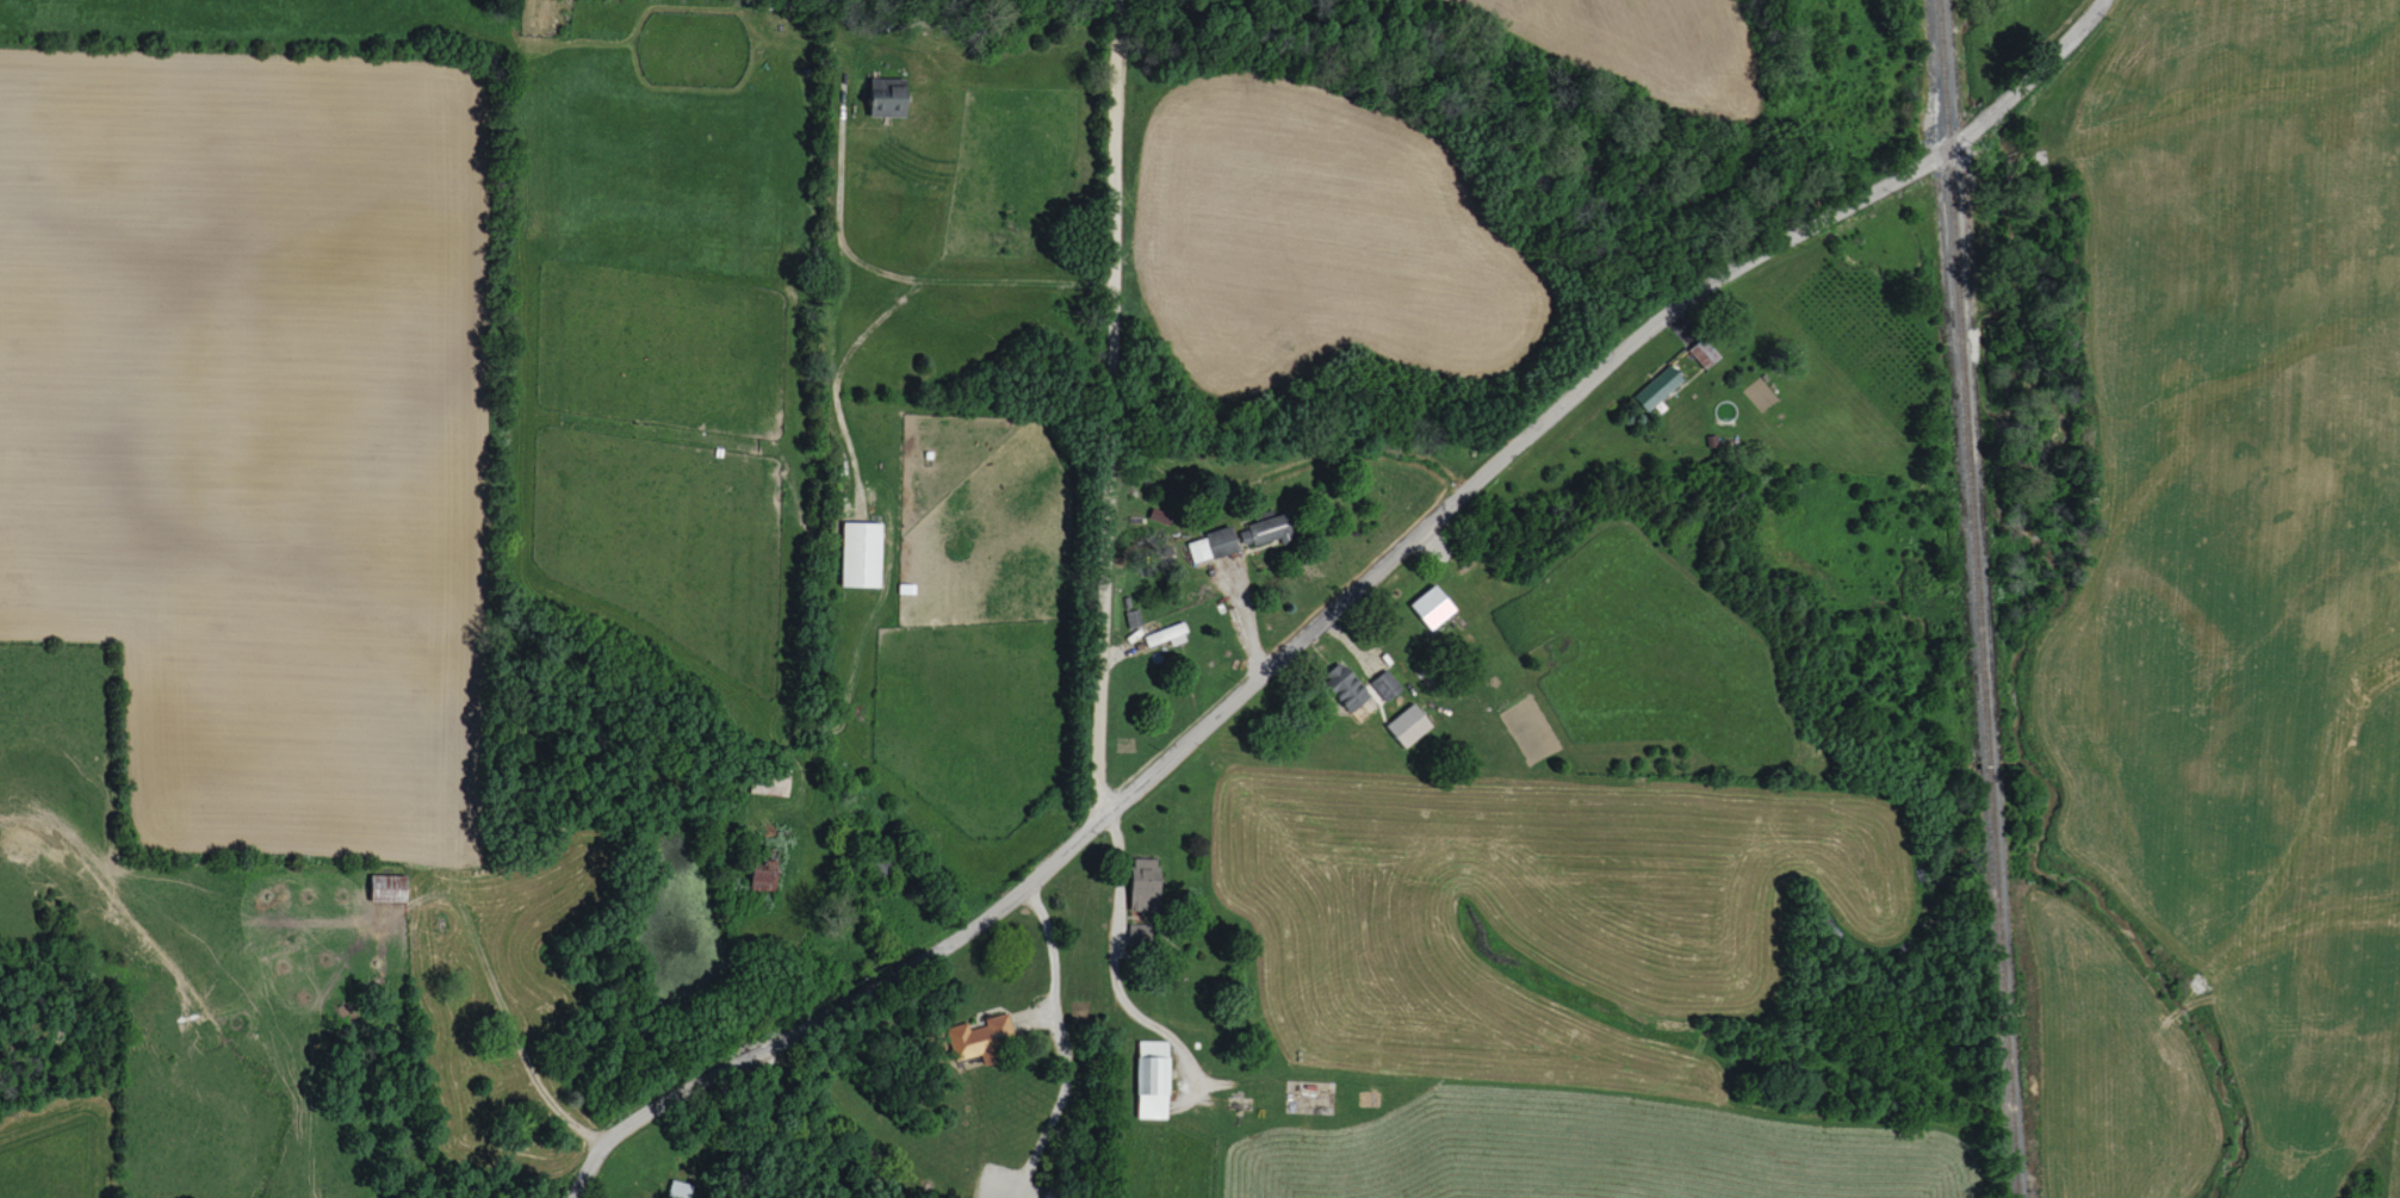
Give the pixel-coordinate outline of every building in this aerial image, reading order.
[(909,116),(909,78),(871,78),(870,115),(909,116)] [(1706,369),(1722,355),(1704,336),(1689,350),(1706,369)] [(1685,378),(1670,363),(1634,396),(1649,412),(1685,378)] [(1244,548),(1294,535),(1288,513),(1239,526),(1244,548)] [(842,586),(882,587),(884,522),(844,521),(842,586)] [(1188,541),(1192,562),(1239,553),(1234,526),(1204,531),(1205,538),(1188,541)] [(1432,629),(1458,609),(1437,583),(1412,604),(1432,629)] [(1170,639),(1171,645),(1188,640),(1184,623),(1145,633),(1148,645),(1170,639)] [(1352,713),(1372,697),(1344,660),(1323,676),(1352,713)] [(1384,702),(1401,688),(1386,669),(1369,682),(1384,702)] [(1406,748),(1433,724),(1414,702),(1386,726),(1406,748)] [(1162,859),(1133,858),(1131,910),(1161,911),(1162,859)] [(409,875),(373,874),(372,901),(408,902),(409,875)] [(1130,947),(1155,946),(1154,923),(1129,924),(1130,947)] [(947,1028),(956,1061),(982,1054),(985,1066),(1009,1060),(1004,1043),(1016,1040),(1009,1012),(985,1018),(987,1025),(970,1029),(968,1022),(947,1028)] [(1169,1119),(1170,1041),(1140,1040),(1139,1118),(1169,1119)]
